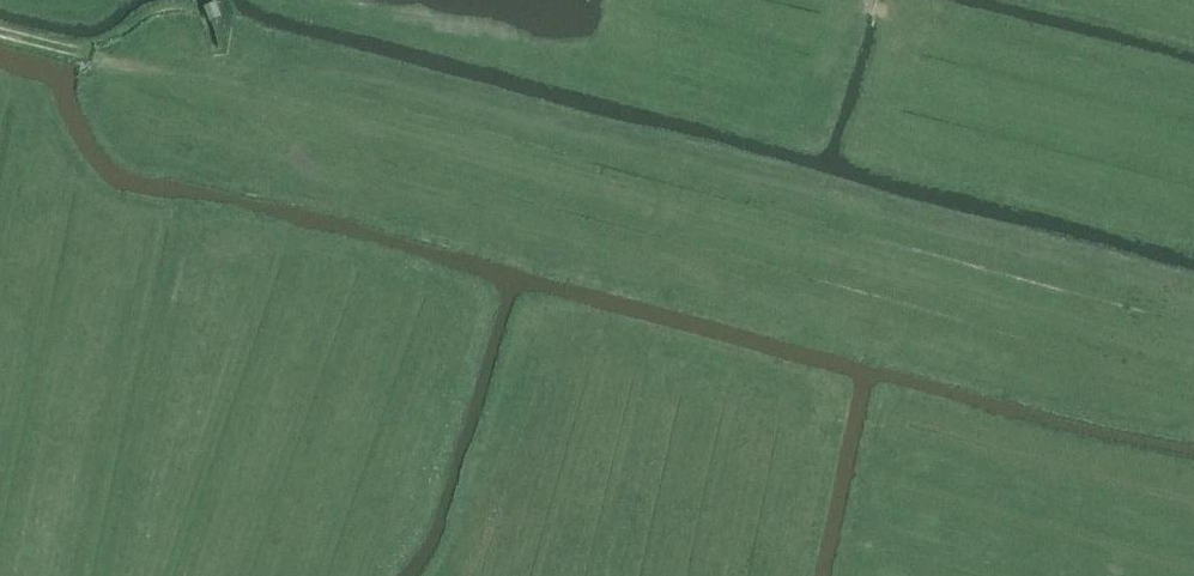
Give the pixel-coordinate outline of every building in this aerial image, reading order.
[(216,1),(204,5),(208,20),(212,19),(222,16),(216,1)]
